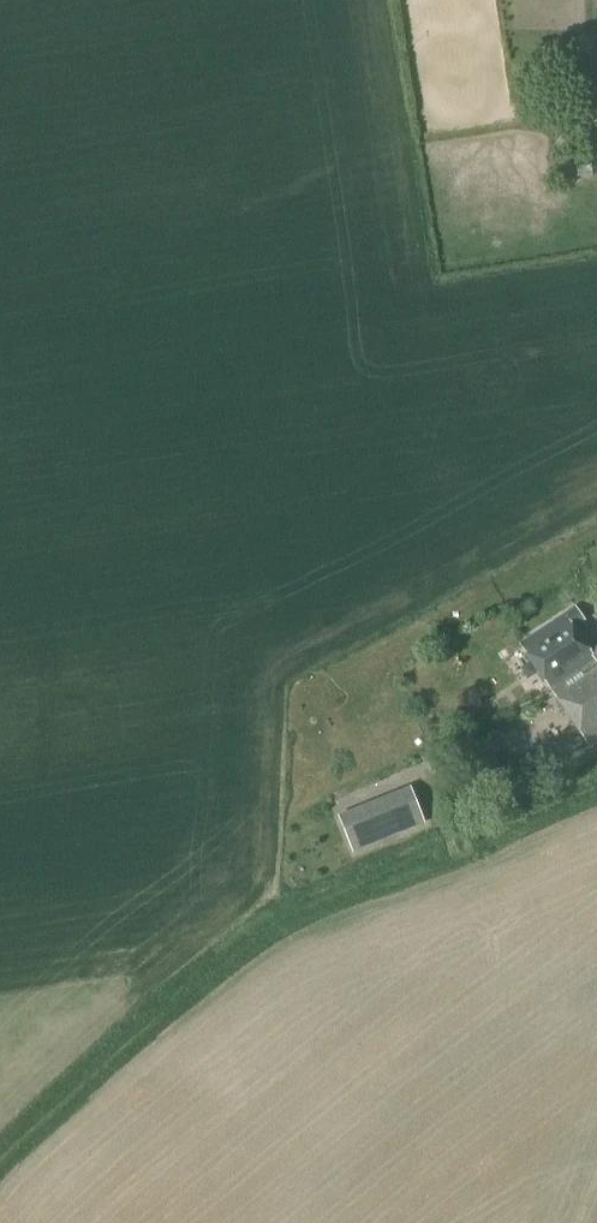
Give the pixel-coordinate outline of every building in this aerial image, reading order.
[(590,653),(573,628),(584,620),(576,608),(520,645),(551,690),(586,666),(584,663),(592,658),(589,653),(590,653)] [(551,690),(587,744),(596,737),(596,649),(590,654),(590,653),(589,653),(592,658),(584,663),(586,666),(551,690)] [(337,816),(352,853),(425,823),(410,786),(337,816)]
